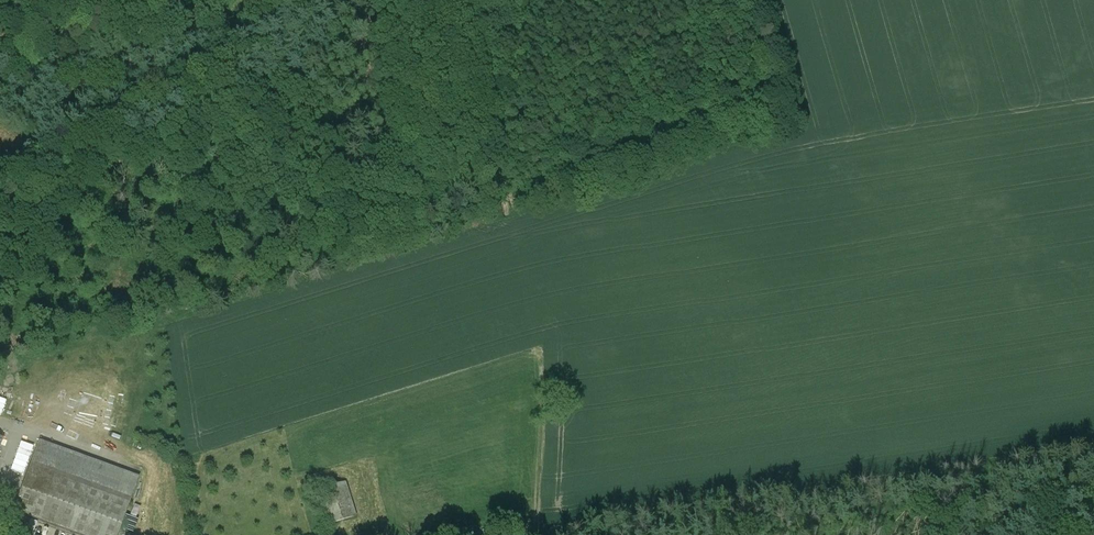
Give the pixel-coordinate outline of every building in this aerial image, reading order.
[(39,442),(29,468),(130,504),(139,478),(39,442)] [(29,468),(13,512),(78,534),(118,534),(130,504),(29,468)] [(344,483),(319,491),(329,525),(355,517),(344,483)]
